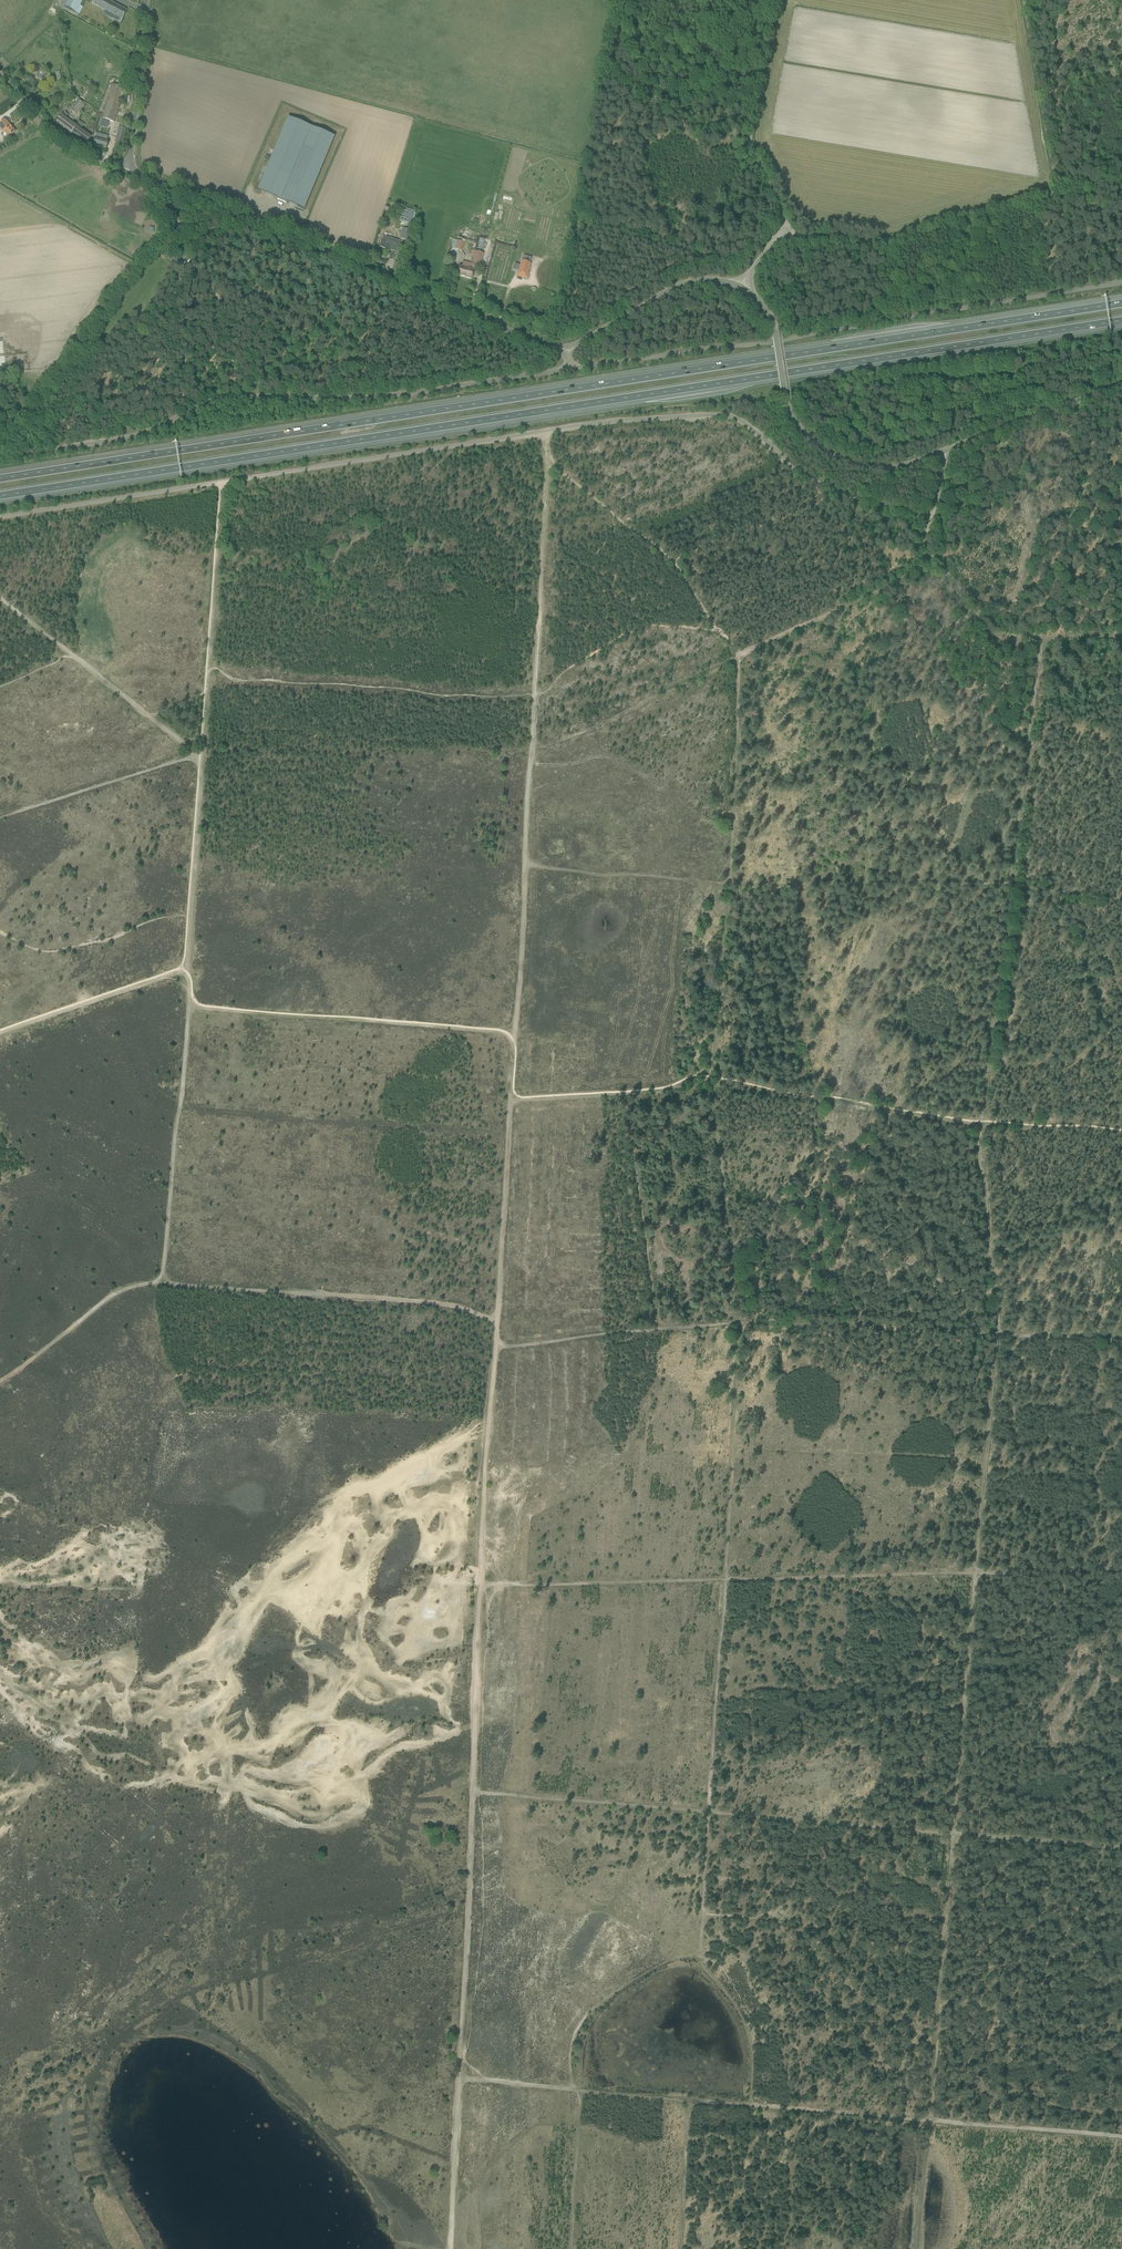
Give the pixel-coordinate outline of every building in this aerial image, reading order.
[(76,13),(83,0),(67,0),(64,6),(76,13)] [(92,4),(114,16),(112,18),(120,22),(127,10),(108,0),(94,0),(92,4)] [(112,84),(101,118),(100,118),(98,125),(107,128),(109,120),(114,122),(124,88),(112,84)] [(87,86),(80,96),(85,100),(92,90),(87,86)] [(70,110),(76,114),(83,104),(77,99),(70,110)] [(59,118),(55,123),(70,134),(77,125),(72,121),(69,119),(67,117),(68,116),(65,112),(63,114),(62,114),(59,118)] [(288,117),(258,189),(304,209),(334,137),(288,117)] [(0,123),(0,129),(4,133),(5,132),(9,137),(15,131),(4,119),(0,123)] [(118,127),(114,150),(122,152),(126,129),(127,123),(120,122),(118,127)] [(77,125),(70,134),(85,145),(88,141),(92,136),(77,125)] [(95,139),(93,144),(106,148),(107,145),(107,146),(108,145),(107,145),(108,142),(105,141),(95,138),(95,139)] [(406,240),(415,213),(403,209),(399,220),(408,223),(406,229),(403,228),(400,238),(406,240)] [(383,235),(382,240),(380,245),(393,250),(390,259),(394,261),(397,251),(399,245),(401,241),(383,235)] [(455,249),(462,251),(464,242),(458,241),(455,249)] [(180,250),(174,258),(171,262),(176,267),(179,263),(181,264),(187,255),(180,250)] [(480,265),(484,253),(472,250),(470,257),(473,258),(472,262),(480,265)] [(459,266),(458,269),(457,274),(471,278),(475,265),(463,262),(462,266),(459,266)] [(510,263),(506,278),(516,281),(518,275),(517,275),(519,265),(510,263)]
